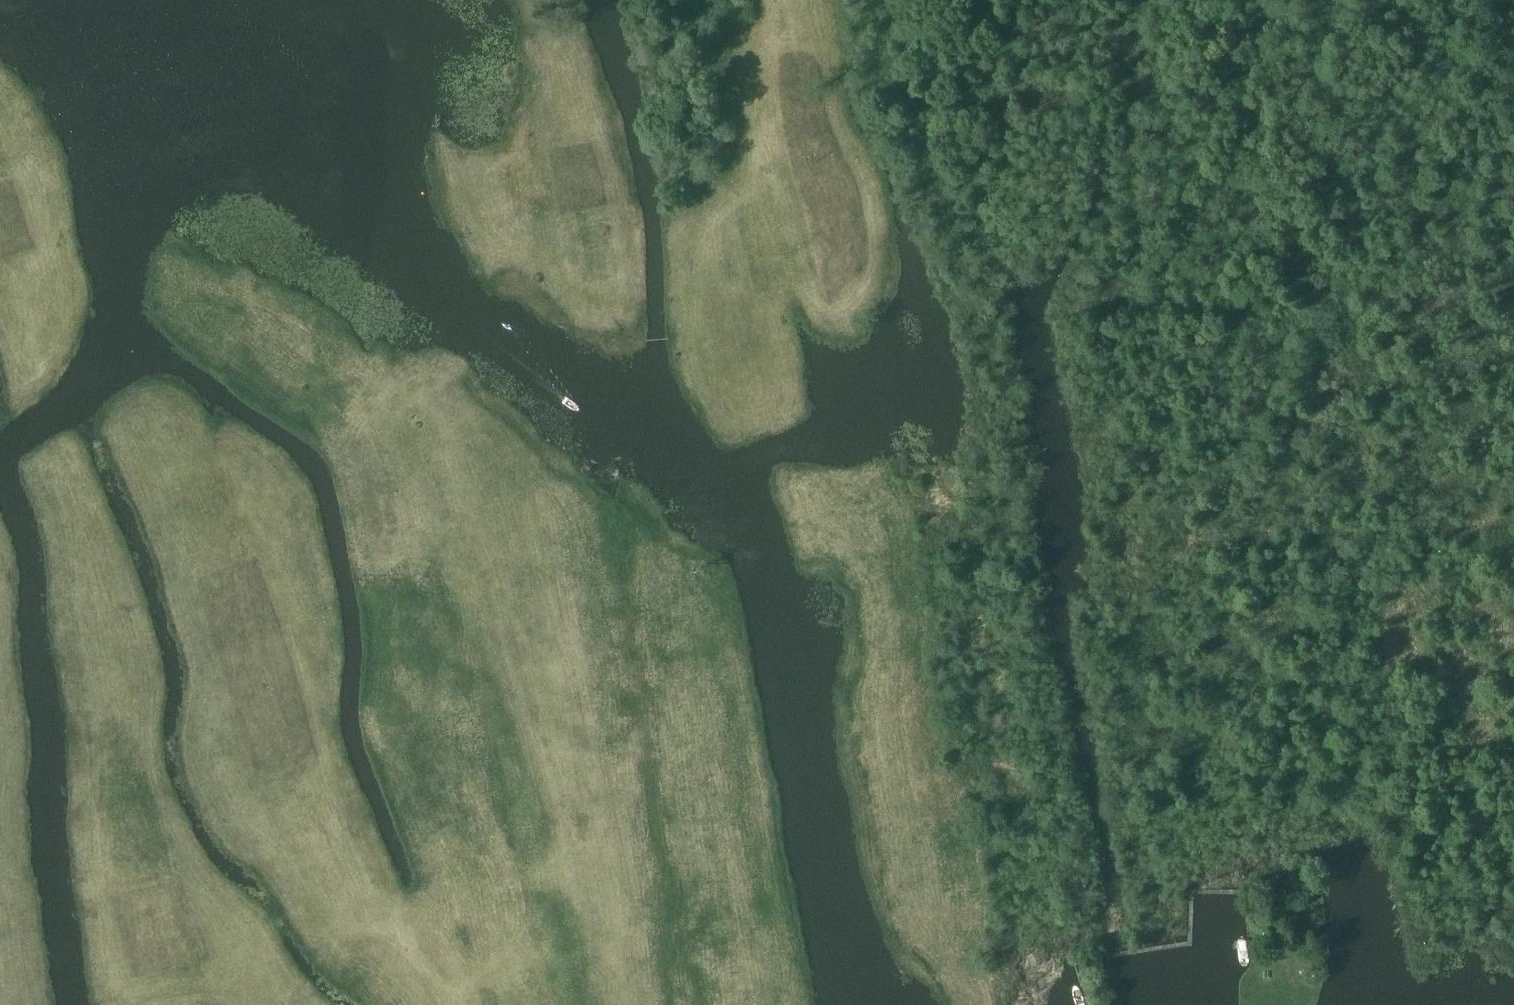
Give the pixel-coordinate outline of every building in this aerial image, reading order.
[(1286,890),(1268,895),(1270,902),(1288,897),(1286,890)]
